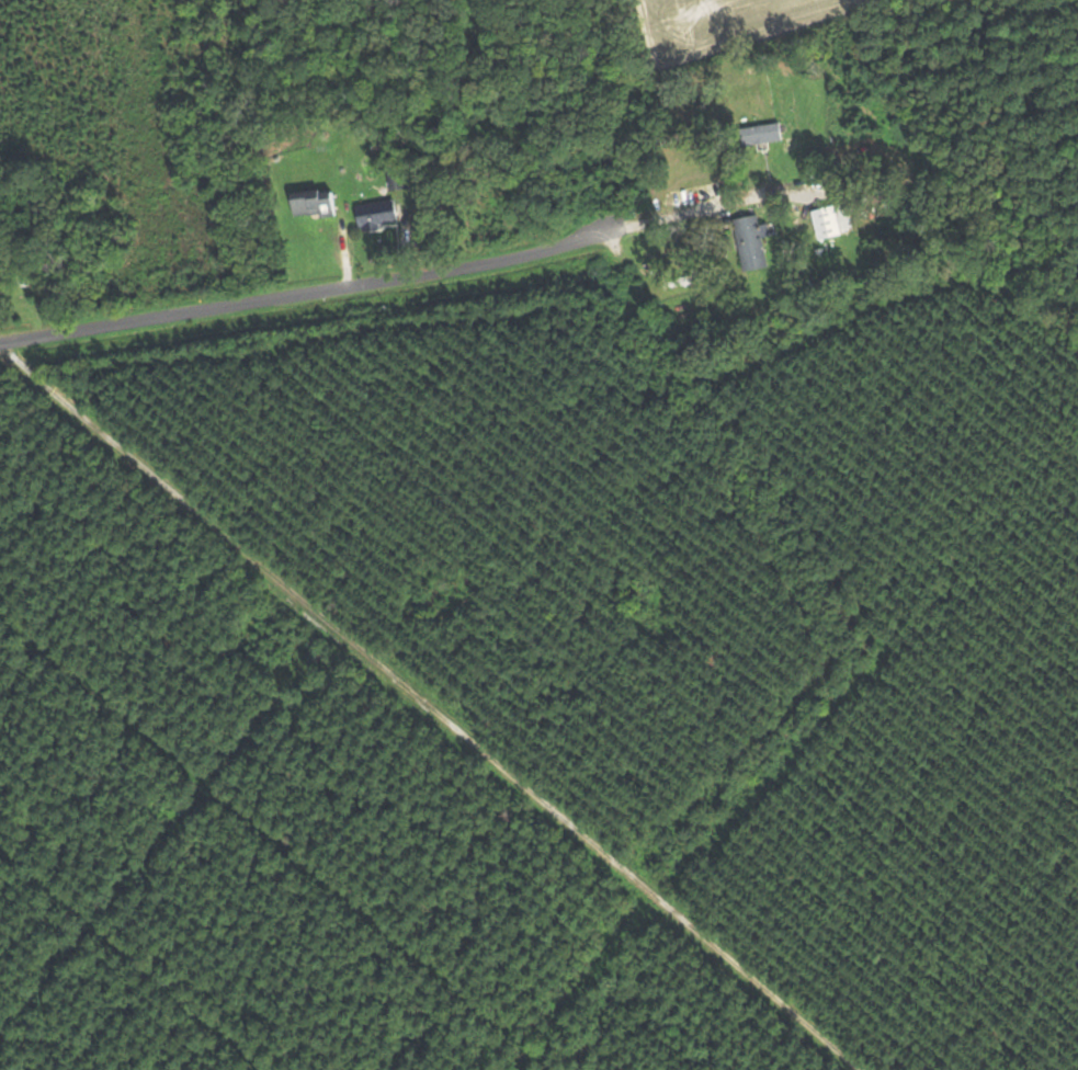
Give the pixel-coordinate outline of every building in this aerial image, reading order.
[(748,143),(786,143),(786,125),(748,125),(748,143)] [(342,218),(343,197),(297,196),(297,217),(342,218)] [(402,200),(359,206),(363,229),(405,223),(402,200)] [(819,212),(824,242),(848,238),(843,208),(819,212)] [(745,273),(771,270),(765,217),(738,221),(745,273)]
